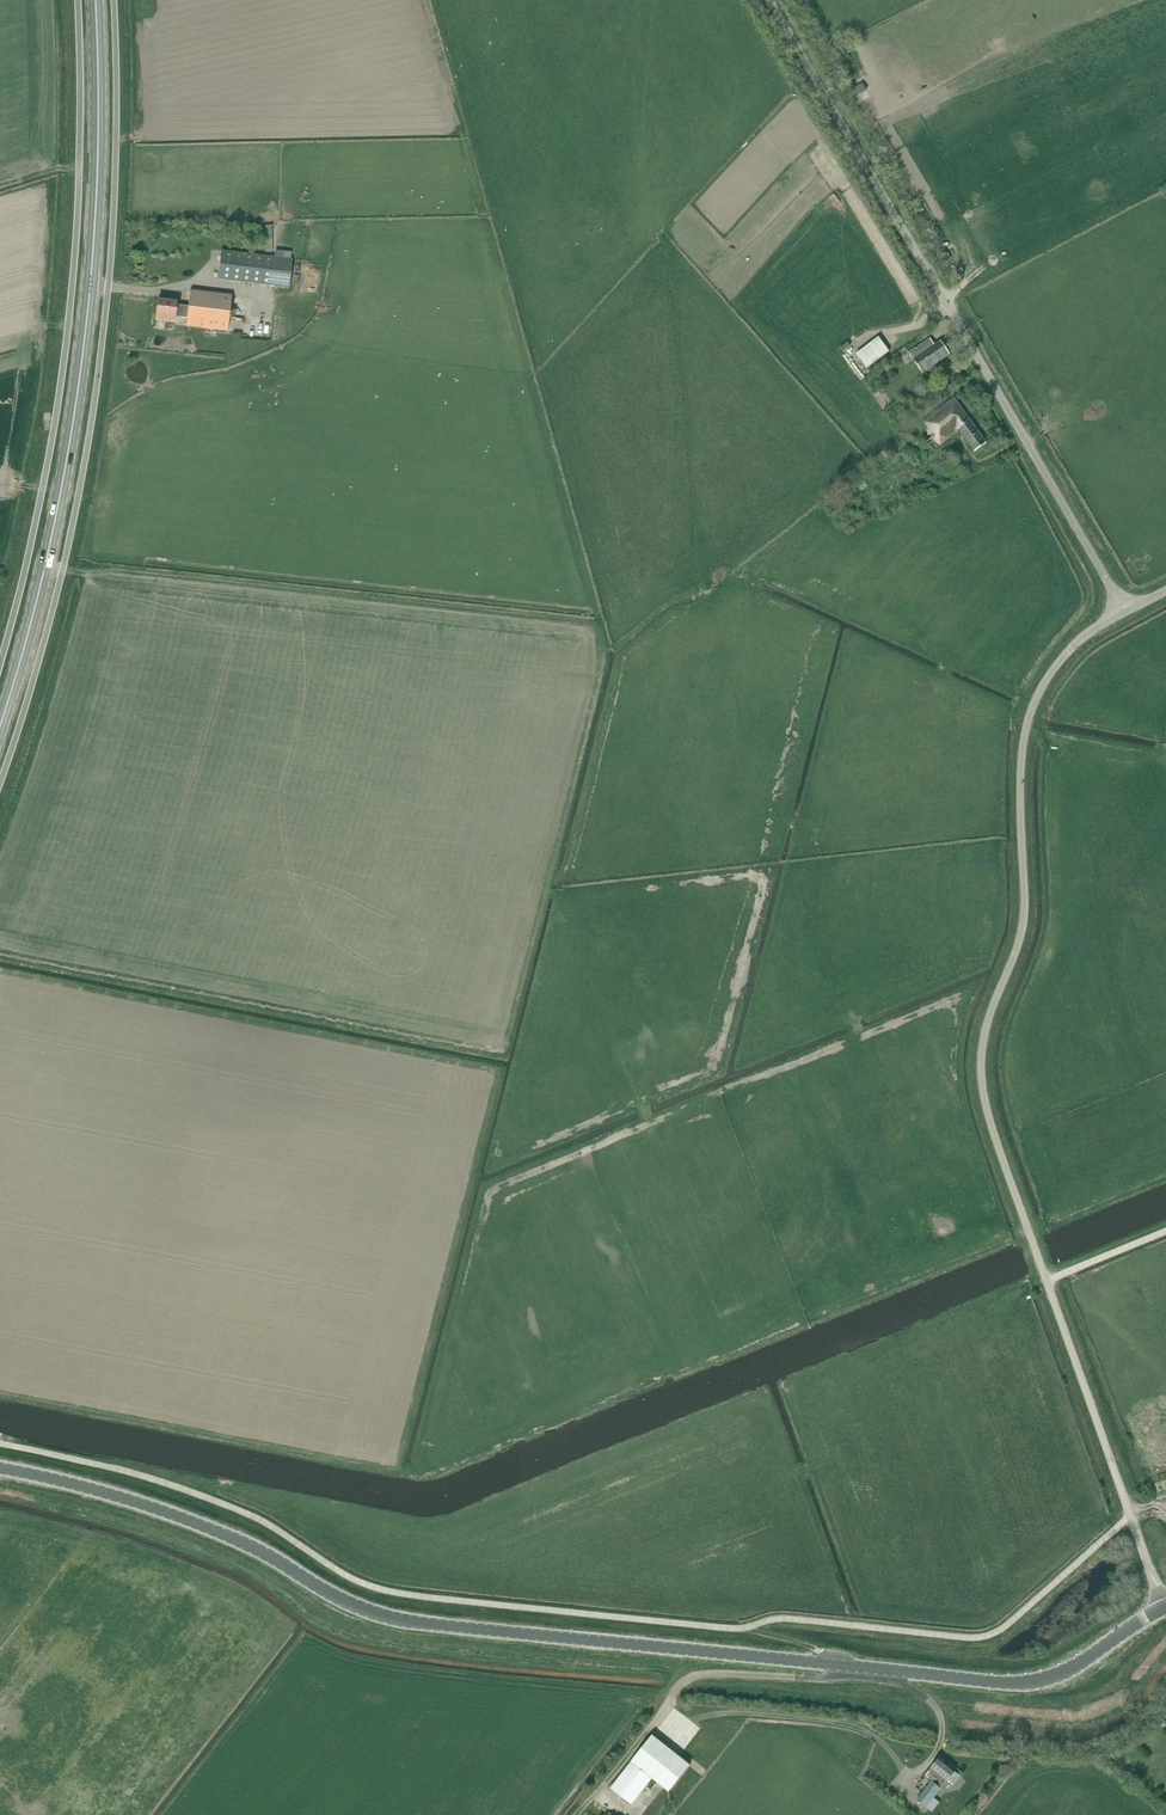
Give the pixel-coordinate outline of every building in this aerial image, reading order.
[(265,239),(264,252),(272,252),(272,239),(265,239)] [(221,250),(218,279),(289,288),(293,258),(291,258),(292,252),(284,250),(283,257),(221,250)] [(156,316),(156,321),(174,323),(175,318),(175,317),(188,318),(187,327),(229,332),(232,297),(191,292),(189,305),(176,304),(177,301),(158,299),(156,316)] [(930,338),(909,352),(923,372),(949,355),(941,342),(935,346),(930,338)] [(875,341),(857,354),(866,367),(884,354),(875,341)] [(954,399),(925,421),(930,427),(928,429),(930,431),(928,433),(930,436),(926,439),(929,442),(936,436),(941,443),(959,429),(976,451),(988,442),(954,399)] [(630,1762),(611,1788),(632,1805),(652,1780),(670,1793),(690,1766),(653,1737),(632,1764),(630,1762)] [(932,1781),(917,1799),(927,1807),(932,1812),(940,1802),(934,1797),(941,1789),(948,1781),(953,1785),(960,1777),(955,1773),(954,1772),(957,1769),(949,1762),(946,1765),(940,1760),(926,1777),(932,1781)]
